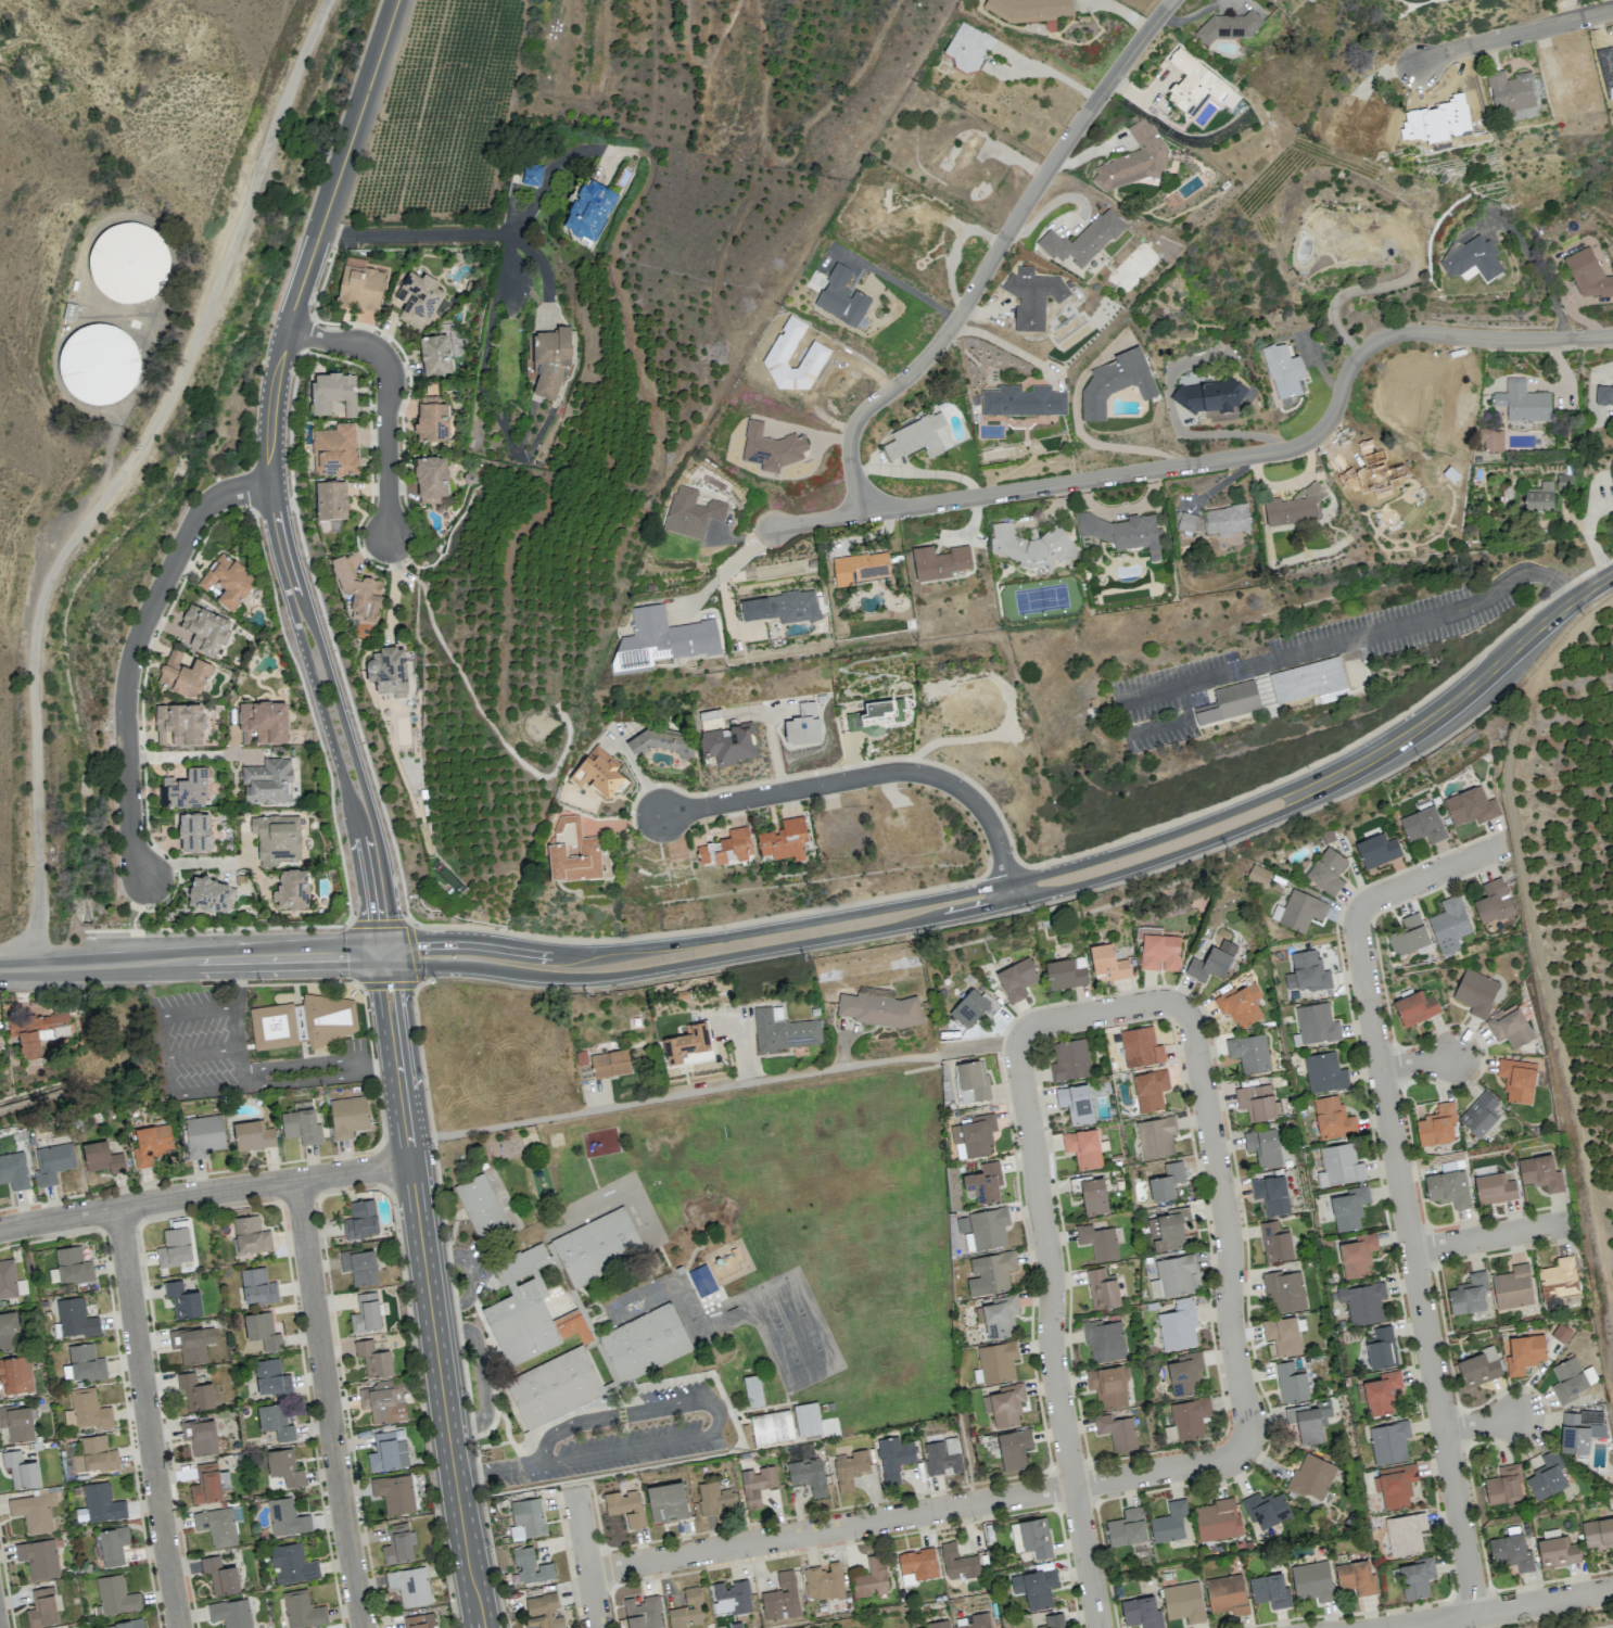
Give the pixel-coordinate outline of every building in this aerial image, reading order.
[(981,8),(1008,23),(1072,20),(1073,0),(1016,0),(987,0),(981,8)] [(1195,33),(1208,46),(1216,39),(1250,40),(1265,23),(1252,10),(1244,17),(1214,16),(1195,33)] [(964,22),(943,53),(952,60),(955,67),(964,74),(977,73),(983,61),(998,39),(964,22)] [(1181,49),(1170,61),(1186,76),(1167,100),(1184,113),(1185,120),(1192,120),(1209,101),(1222,110),(1237,89),(1181,49)] [(1487,75),(1490,90),(1493,89),(1497,114),(1537,106),(1532,81),(1536,80),(1534,73),(1517,76),(1519,80),(1508,82),(1506,71),(1487,75)] [(1094,167),(1097,175),(1092,182),(1107,192),(1147,177),(1161,179),(1168,151),(1147,118),(1128,130),(1142,151),(1094,167)] [(521,184),(539,187),(543,166),(524,163),(521,184)] [(618,194),(585,178),(561,226),(594,243),(618,194)] [(1037,244),(1051,230),(1062,241),(1065,238),(1070,243),(1100,214),(1102,215),(1109,207),(1130,228),(1114,244),(1112,242),(1081,271),(1066,256),(1062,262),(1057,257),(1053,260),(1037,244)] [(151,309),(174,242),(105,217),(81,284),(151,309)] [(1443,267),(1450,277),(1452,275),(1455,279),(1459,277),(1462,281),(1477,270),(1483,277),(1501,263),(1499,258),(1502,255),(1491,241),(1487,244),(1482,236),(1465,247),(1456,242),(1443,267)] [(1583,301),(1612,301),(1612,280),(1604,281),(1589,251),(1561,264),(1583,301)] [(366,260),(344,256),(336,305),(377,312),(384,272),(364,268),(366,260)] [(837,262),(811,305),(856,332),(874,302),(856,292),(851,300),(847,297),(850,291),(844,288),(854,271),(837,262)] [(1012,275),(1002,289),(1015,298),(1021,298),(1021,307),(1016,307),(1015,334),(1046,335),(1047,296),(1052,297),(1058,305),(1072,294),(1062,280),(1034,279),(1034,269),(1019,268),(1018,279),(1012,275)] [(439,282),(423,274),(421,278),(406,271),(393,302),(403,306),(397,320),(423,331),(441,291),(436,288),(439,282)] [(571,326),(557,326),(557,333),(532,333),(532,364),(536,364),(537,398),(560,398),(560,366),(571,366),(571,326)] [(134,401),(135,328),(60,327),(60,400),(134,401)] [(423,376),(451,373),(447,335),(419,337),(423,376)] [(1261,349),(1280,403),(1304,396),(1299,379),(1305,378),(1305,367),(1299,357),(1291,358),(1286,344),(1274,344),(1261,349)] [(1082,392),(1082,422),(1106,421),(1106,400),(1109,395),(1131,386),(1138,386),(1144,402),(1159,397),(1140,346),(1115,357),(1115,361),(1091,370),(1093,377),(1082,392)] [(312,416),(331,415),(330,402),(344,401),(344,417),(356,417),(355,374),(311,375),(312,416)] [(1181,389),(1171,399),(1181,407),(1186,407),(1187,408),(1192,405),(1198,414),(1204,412),(1205,415),(1220,414),(1220,417),(1234,416),(1234,408),(1241,408),(1241,406),(1250,393),(1230,377),(1225,383),(1204,386),(1204,389),(1186,391),(1181,389)] [(1494,395),(1509,395),(1508,379),(1528,379),(1529,395),(1552,394),(1553,422),(1510,423),(1510,407),(1494,407),(1494,395)] [(982,391),(983,417),(1067,417),(1068,392),(1053,393),(1053,386),(1032,386),(1031,392),(1023,393),(1021,386),(999,386),(1000,391),(982,391)] [(1598,406),(1612,406),(1612,389),(1599,387),(1598,406)] [(417,442),(447,441),(447,404),(416,405),(417,442)] [(881,448),(890,466),(925,448),(930,458),(943,451),(933,432),(947,425),(942,415),(935,418),(932,415),(891,435),(893,442),(881,448)] [(752,420),(769,422),(766,438),(783,442),(800,435),(802,440),(808,437),(812,449),(805,451),(808,459),(785,467),(784,474),(766,471),(767,463),(748,460),(751,437),(749,437),(752,420)] [(355,423),(335,424),(335,430),(311,431),(313,476),(357,474),(355,423)] [(1506,433),(1486,433),(1486,455),(1507,454),(1506,433)] [(415,458),(417,504),(440,503),(439,496),(447,496),(446,457),(415,458)] [(1575,475),(1560,475),(1560,491),(1575,491),(1575,475)] [(1266,503),(1308,499),(1306,489),(1318,481),(1329,495),(1317,504),(1319,520),(1268,527),(1266,503)] [(346,519),(346,482),(315,482),(315,520),(346,519)] [(1527,489),(1526,511),(1555,511),(1555,482),(1544,482),(1544,489),(1527,489)] [(685,487),(702,493),(699,505),(710,508),(711,503),(715,504),(716,500),(734,505),(728,523),(714,519),(711,533),(707,532),(706,535),(686,529),(688,522),(673,518),(680,495),(682,496),(685,487)] [(1208,536),(1206,523),(1207,522),(1207,512),(1227,509),(1227,508),(1232,507),(1232,506),(1250,504),(1254,531),(1235,533),(1236,536),(1220,538),(1219,534),(1208,536)] [(1078,514),(1081,538),(1091,537),(1115,545),(1116,551),(1147,546),(1148,552),(1151,552),(1152,562),(1163,561),(1156,516),(1139,518),(1139,516),(1129,517),(1129,522),(1113,524),(1098,519),(1091,512),(1078,514)] [(1183,512),(1177,530),(1193,535),(1198,518),(1183,512)] [(991,525),(992,551),(1019,562),(1018,564),(1032,570),(1032,568),(1049,564),(1056,558),(1060,563),(1067,558),(1071,560),(1076,559),(1079,551),(1072,542),(1070,544),(1065,532),(1058,523),(1042,537),(1039,539),(1037,529),(1029,531),(1031,542),(1015,536),(1014,523),(991,525)] [(913,549),(933,547),(935,557),(951,555),(950,549),(969,547),(973,570),(949,572),(950,577),(917,582),(913,549)] [(838,559),(842,590),(862,587),(862,583),(900,577),(896,550),(838,559)] [(216,600),(230,612),(256,580),(223,553),(197,585),(206,592),(214,582),(224,590),(216,600)] [(329,560),(341,593),(352,595),(349,621),(377,625),(382,580),(364,578),(353,582),(343,555),(329,560)] [(749,602),(751,622),(785,618),(786,625),(814,621),(816,625),(828,620),(822,605),(820,592),(804,594),(804,590),(786,594),(787,597),(749,602)] [(230,621),(188,604),(179,627),(194,633),(188,647),(215,658),(230,621)] [(636,610),(669,605),(671,629),(707,624),(706,621),(719,620),(725,635),(729,654),(712,658),(712,654),(677,659),(677,658),(657,661),(658,666),(619,673),(618,665),(626,638),(639,636),(636,610)] [(404,647),(379,648),(379,653),(366,654),(367,682),(375,681),(375,694),(393,693),(393,698),(407,697),(404,647)] [(210,664),(194,659),(190,669),(178,665),(182,652),(169,648),(157,685),(199,699),(210,664)] [(1192,707),(1196,724),(1260,707),(1259,704),(1316,689),(1319,700),(1349,691),(1338,651),(1266,671),(1268,679),(1255,683),(1253,675),(1206,688),(1209,701),(1192,707)] [(844,714),(860,712),(860,714),(866,714),(864,703),(902,698),(905,711),(902,712),(903,720),(899,721),(900,725),(885,727),(884,729),(882,733),(879,734),(876,736),(874,736),(871,736),(867,736),(865,734),(863,733),(862,730),(847,733),(844,714)] [(784,721),(791,721),(791,717),(800,716),(798,702),(813,701),(814,717),(817,717),(821,742),(790,745),(790,742),(786,742),(784,721)] [(257,744),(287,743),(287,702),(239,703),(239,744),(250,744),(250,730),(256,729),(257,744)] [(155,705),(156,745),(165,744),(165,731),(171,731),(171,745),(202,745),(201,704),(155,705)] [(750,721),(757,755),(735,760),(733,763),(715,767),(714,762),(703,764),(701,758),(698,740),(700,736),(700,733),(702,732),(698,713),(720,709),(724,729),(728,728),(727,726),(736,725),(739,723),(750,721)] [(625,742),(645,729),(685,737),(693,748),(691,756),(687,760),(680,758),(674,750),(651,746),(639,754),(631,752),(625,742)] [(595,745),(619,764),(614,770),(628,781),(621,791),(612,792),(607,799),(605,799),(588,785),(587,781),(584,780),(579,788),(568,778),(595,745)] [(242,767),(243,804),(291,803),(290,758),(263,758),(263,766),(242,767)] [(206,767),(186,767),(186,781),(173,781),(173,777),(160,777),(160,807),(205,807),(206,767)] [(1443,799),(1453,826),(1475,818),(1477,824),(1501,815),(1494,797),(1485,800),(1480,785),(1443,799)] [(1430,845),(1447,836),(1432,804),(1398,820),(1409,843),(1425,835),(1430,845)] [(210,851),(209,814),(179,814),(179,852),(210,851)] [(558,816),(580,815),(581,838),(598,836),(601,877),(561,881),(561,879),(549,880),(546,845),(550,838),(554,838),(554,832),(553,831),(558,816)] [(755,834),(761,862),(792,855),(793,861),(803,858),(802,851),(812,850),(811,841),(808,842),(802,815),(780,819),(783,828),(755,834)] [(250,816),(250,834),(258,834),(258,862),(300,862),(300,816),(250,816)] [(727,829),(746,826),(752,856),(748,860),(748,864),(741,865),(740,863),(723,866),(720,864),(715,865),(714,861),(712,864),(703,865),(701,864),(699,864),(696,847),(706,844),(704,836),(710,835),(711,843),(719,842),(717,839),(728,838),(727,829)] [(1395,837),(1387,840),(1384,832),(1354,843),(1364,870),(1402,856),(1395,837)] [(1305,879),(1334,896),(1343,881),(1337,878),(1348,860),(1325,846),(1305,879)] [(1265,886),(1271,872),(1252,864),(1246,878),(1265,886)] [(279,909),(308,908),(307,870),(278,870),(279,909)] [(1481,883),(1486,897),(1473,902),(1481,925),(1514,913),(1501,877),(1481,883)] [(235,884),(192,879),(188,906),(232,911),(235,884)] [(1328,904),(1291,888),(1283,907),(1275,904),(1269,919),(1304,933),(1311,917),(1321,921),(1328,904)] [(1440,956),(1459,950),(1455,937),(1471,932),(1459,894),(1440,900),(1443,912),(1428,916),(1440,956)] [(1400,919),(1404,929),(1386,936),(1395,957),(1430,943),(1417,911),(1400,919)] [(1140,969),(1160,970),(1178,971),(1180,936),(1160,935),(1160,928),(1136,928),(1136,939),(1141,940),(1140,969)] [(1128,959),(1114,960),(1112,943),(1089,946),(1094,980),(1109,978),(1109,980),(1130,977),(1128,959)] [(1208,972),(1222,977),(1231,954),(1210,946),(1204,962),(1191,957),(1184,975),(1204,982),(1208,972)] [(1290,953),(1293,973),(1284,974),(1285,989),(1307,986),(1307,991),(1331,988),(1329,970),(1322,970),(1320,957),(1316,958),(1315,950),(1290,953)] [(994,973),(1009,1005),(1027,997),(1023,988),(1039,980),(1028,957),(994,973)] [(1048,990),(1087,985),(1084,967),(1072,969),(1071,959),(1045,962),(1048,990)] [(1483,1020),(1499,983),(1465,968),(1452,998),(1470,1006),(1467,1013),(1483,1020)] [(1212,997),(1220,1015),(1227,1012),(1232,1022),(1236,1020),(1240,1028),(1263,1017),(1255,999),(1262,996),(1255,981),(1235,989),(1234,987),(1212,997)] [(966,1030),(982,1012),(989,1018),(999,1007),(982,992),(979,995),(972,988),(948,1013),(966,1030)] [(923,1023),(916,995),(899,999),(894,999),(892,991),(877,989),(877,995),(860,994),(853,995),(838,993),(836,1015),(852,1017),(853,1022),(901,1027),(923,1023)] [(1402,1026),(1440,1014),(1434,995),(1419,999),(1417,993),(1393,1000),(1402,1026)] [(353,994),(301,1000),(306,1039),(308,1039),(308,1043),(358,1037),(353,994)] [(1294,1007),(1299,1042),(1341,1036),(1338,1021),(1331,1022),(1328,1002),(1294,1007)] [(249,1008),(254,1050),(298,1045),(295,1011),(302,1010),(301,1003),(249,1008)] [(1512,1050),(1534,1037),(1515,1003),(1484,1022),(1496,1042),(1505,1037),(1512,1050)] [(756,1049),(822,1046),(820,1019),(782,1022),(781,1006),(754,1008),(756,1049)] [(7,1018),(9,1039),(19,1039),(20,1058),(40,1056),(39,1039),(69,1037),(68,1014),(7,1018)] [(681,1054),(711,1050),(707,1022),(685,1025),(686,1035),(662,1039),(666,1066),(682,1064),(681,1054)] [(1126,1069),(1165,1062),(1162,1044),(1155,1046),(1152,1026),(1119,1031),(1126,1069)] [(1270,1071),(1265,1034),(1225,1039),(1228,1058),(1239,1057),(1241,1074),(1270,1071)] [(1052,1043),(1055,1062),(1049,1063),(1052,1082),(1091,1075),(1086,1038),(1052,1043)] [(592,1078),(630,1074),(628,1050),(590,1054),(592,1078)] [(1308,1093),(1350,1088),(1347,1068),(1337,1070),(1335,1051),(1304,1056),(1308,1093)] [(1536,1064),(1498,1058),(1495,1076),(1506,1077),(1503,1100),(1531,1104),(1536,1064)] [(953,1065),(961,1104),(991,1098),(983,1059),(953,1065)] [(1132,1074),(1138,1113),(1163,1109),(1161,1090),(1169,1089),(1167,1069),(1132,1074)] [(1249,1121),(1282,1117),(1280,1101),(1273,1102),(1270,1083),(1234,1089),(1237,1109),(1247,1108),(1249,1121)] [(1055,1088),(1057,1107),(1068,1107),(1070,1125),(1093,1123),(1089,1084),(1055,1088)] [(1499,1103),(1484,1090),(1458,1119),(1479,1138),(1498,1118),(1491,1111),(1499,1103)] [(1319,1139),(1357,1132),(1355,1115),(1345,1117),(1343,1103),(1338,1103),(1337,1095),(1312,1099),(1319,1139)] [(370,1129),(366,1096),(329,1100),(333,1141),(352,1139),(351,1131),(370,1129)] [(1435,1103),(1437,1113),(1423,1115),(1424,1118),(1416,1119),(1419,1146),(1454,1141),(1451,1123),(1456,1122),(1454,1101),(1435,1103)] [(282,1138),(300,1136),(301,1145),(323,1143),(320,1123),(316,1123),(314,1109),(279,1113),(282,1138)] [(960,1117),(961,1124),(950,1126),(953,1146),(958,1146),(960,1157),(992,1153),(989,1132),(996,1130),(994,1113),(960,1117)] [(225,1149),(222,1115),(184,1118),(188,1160),(206,1158),(205,1151),(225,1149)] [(1136,1121),(1140,1159),(1173,1155),(1171,1134),(1176,1134),(1175,1117),(1136,1121)] [(233,1123),(236,1150),(275,1147),(274,1128),(259,1129),(258,1121),(233,1123)] [(173,1150),(168,1123),(134,1130),(137,1147),(131,1148),(135,1169),(153,1166),(151,1154),(173,1150)] [(1077,1170),(1102,1166),(1096,1128),(1061,1134),(1064,1154),(1074,1152),(1077,1170)] [(1258,1170),(1282,1166),(1275,1128),(1242,1134),(1246,1152),(1255,1151),(1258,1170)] [(82,1144),(86,1171),(108,1168),(109,1174),(125,1172),(123,1153),(109,1154),(107,1141),(82,1144)] [(39,1188),(57,1185),(55,1172),(76,1168),(72,1142),(33,1149),(39,1188)] [(1319,1147),(1322,1171),(1316,1172),(1318,1186),(1366,1180),(1363,1162),(1355,1163),(1353,1142),(1319,1147)] [(23,1151),(0,1155),(0,1184),(10,1182),(11,1191),(29,1188),(23,1151)] [(1547,1194),(1564,1191),(1560,1170),(1554,1171),(1551,1154),(1516,1159),(1521,1187),(1545,1183),(1547,1194)] [(1002,1185),(999,1160),(979,1163),(980,1173),(962,1175),(965,1197),(975,1195),(976,1202),(1000,1199),(998,1185),(1002,1185)] [(1163,1163),(1165,1177),(1148,1178),(1151,1202),(1174,1199),(1172,1182),(1184,1181),(1182,1161),(1163,1163)] [(1470,1207),(1463,1168),(1424,1175),(1428,1201),(1437,1200),(1438,1204),(1452,1202),(1453,1210),(1470,1207)] [(481,1170),(511,1234),(482,1248),(452,1184),(481,1170)] [(1474,1177),(1478,1204),(1517,1199),(1515,1180),(1504,1181),(1503,1173),(1474,1177)] [(1284,1175),(1250,1180),(1253,1199),(1262,1198),(1265,1217),(1290,1213),(1284,1175)] [(1336,1232),(1361,1228),(1359,1218),(1363,1217),(1360,1204),(1370,1202),(1367,1185),(1346,1189),(1347,1194),(1330,1197),(1336,1232)] [(350,1202),(351,1218),(343,1219),(343,1237),(377,1236),(375,1200),(350,1202)] [(690,1347),(668,1299),(596,1334),(573,1287),(646,1251),(621,1201),(543,1241),(549,1254),(547,1255),(539,1239),(490,1264),(499,1284),(505,1282),(509,1293),(480,1308),(508,1365),(560,1340),(559,1337),(574,1330),(581,1343),(503,1381),(525,1427),(690,1347)] [(1007,1245),(1004,1226),(1009,1225),(1007,1207),(968,1213),(974,1250),(1007,1245)] [(1182,1223),(1191,1221),(1188,1207),(1167,1210),(1168,1215),(1148,1218),(1153,1252),(1185,1247),(1182,1223)] [(235,1255),(272,1251),(270,1230),(260,1231),(258,1215),(232,1218),(235,1255)] [(1293,1258),(1288,1227),(1279,1229),(1277,1220),(1259,1223),(1265,1262),(1293,1258)] [(1075,1225),(1077,1245),(1092,1244),(1094,1262),(1118,1259),(1115,1227),(1092,1229),(1092,1224),(1075,1225)] [(164,1247),(156,1248),(158,1267),(192,1263),(188,1227),(163,1230),(164,1247)] [(1338,1244),(1344,1279),(1371,1274),(1367,1251),(1378,1250),(1375,1232),(1354,1236),(1355,1241),(1338,1244)] [(95,1279),(92,1260),(83,1261),(81,1245),(55,1249),(59,1285),(95,1279)] [(378,1284),(374,1249),(339,1252),(341,1272),(351,1271),(353,1286),(378,1284)] [(969,1258),(972,1276),(966,1277),(969,1297),(1010,1290),(1007,1271),(1017,1270),(1014,1251),(969,1258)] [(1154,1260),(1157,1279),(1148,1281),(1151,1299),(1193,1292),(1189,1273),(1197,1272),(1194,1254),(1154,1260)] [(1538,1268),(1542,1310),(1563,1308),(1562,1297),(1578,1295),(1574,1255),(1555,1257),(1556,1266),(1538,1268)] [(18,1298),(12,1259),(0,1260),(0,1301),(18,1298)] [(1511,1272),(1491,1275),(1495,1309),(1532,1304),(1527,1262),(1511,1264),(1511,1272)] [(276,1281),(266,1282),(265,1267),(240,1270),(244,1304),(278,1300),(276,1281)] [(1086,1270),(1092,1310),(1120,1305),(1115,1275),(1106,1277),(1104,1267),(1086,1270)] [(1488,1291),(1485,1270),(1467,1272),(1469,1283),(1455,1284),(1456,1289),(1447,1290),(1450,1314),(1485,1310),(1483,1291),(1488,1291)] [(1261,1274),(1264,1293),(1270,1292),(1273,1314),(1306,1308),(1300,1271),(1281,1274),(1280,1271),(1261,1274)] [(175,1319),(202,1315),(198,1291),(183,1293),(182,1280),(163,1283),(166,1298),(172,1297),(175,1319)] [(1350,1326),(1383,1320),(1380,1299),(1386,1298),(1383,1281),(1336,1289),(1338,1303),(1346,1302),(1350,1326)] [(356,1294),(358,1313),(349,1314),(352,1333),(383,1329),(377,1292),(356,1294)] [(1012,1336),(1010,1326),(1014,1326),(1012,1313),(1018,1312),(1016,1294),(991,1298),(992,1304),(975,1307),(977,1323),(984,1322),(987,1340),(1012,1336)] [(1197,1346),(1193,1325),(1197,1325),(1192,1296),(1173,1299),(1175,1311),(1156,1314),(1163,1352),(1197,1346)] [(98,1316),(85,1318),(82,1297),(55,1300),(61,1337),(83,1333),(84,1337),(100,1335),(98,1316)] [(282,1349),(280,1333),(274,1334),(270,1311),(243,1316),(247,1340),(261,1338),(263,1352),(282,1349)] [(19,1348),(17,1313),(0,1314),(0,1350),(19,1348)] [(1273,1339),(1276,1357),(1302,1353),(1295,1316),(1261,1321),(1264,1340),(1273,1339)] [(1121,1321),(1101,1323),(1100,1320),(1084,1322),(1090,1363),(1126,1358),(1121,1321)] [(1563,1344),(1572,1331),(1558,1322),(1550,1335),(1563,1344)] [(168,1333),(171,1349),(179,1348),(182,1365),(207,1361),(204,1344),(216,1342),(213,1325),(168,1333)] [(1370,1369),(1397,1364),(1391,1325),(1372,1328),(1374,1338),(1365,1340),(1370,1369)] [(1508,1338),(1511,1356),(1505,1356),(1507,1377),(1524,1375),(1523,1364),(1547,1361),(1543,1334),(1508,1338)] [(354,1341),(356,1357),(363,1356),(366,1378),(393,1374),(389,1350),(374,1352),(372,1339),(354,1341)] [(977,1346),(981,1384),(1015,1380),(1012,1359),(1018,1359),(1016,1342),(977,1346)] [(104,1357),(95,1358),(93,1343),(68,1345),(72,1381),(107,1378),(104,1357)] [(1503,1376),(1493,1347),(1455,1360),(1465,1388),(1503,1376)] [(1197,1370),(1203,1369),(1200,1351),(1175,1355),(1176,1361),(1166,1363),(1172,1397),(1201,1392),(1197,1370)] [(33,1390),(28,1355),(0,1359),(0,1376),(1,1376),(4,1395),(33,1390)] [(1560,1405),(1578,1397),(1576,1391),(1598,1381),(1591,1366),(1582,1370),(1575,1356),(1551,1367),(1558,1382),(1551,1386),(1560,1405)] [(292,1391),(290,1374),(281,1375),(279,1358),(254,1361),(258,1395),(292,1391)] [(1276,1363),(1280,1403),(1309,1399),(1305,1369),(1295,1370),(1293,1361),(1276,1363)] [(1085,1370),(1087,1390),(1095,1389),(1098,1409),(1127,1405),(1123,1380),(1129,1379),(1127,1365),(1085,1370)] [(1367,1415),(1395,1411),(1392,1389),(1402,1387),(1399,1370),(1378,1373),(1379,1380),(1362,1382),(1367,1415)] [(212,1383),(196,1384),(195,1372),(177,1374),(178,1391),(185,1390),(187,1410),(214,1407),(212,1383)] [(748,1408),(764,1406),(758,1374),(742,1377),(748,1408)] [(406,1420),(402,1391),(406,1391),(405,1382),(391,1383),(391,1382),(357,1387),(360,1409),(369,1408),(372,1425),(406,1420)] [(994,1428),(1021,1424),(1018,1402),(1026,1401),(1023,1382),(998,1386),(999,1393),(981,1396),(984,1414),(992,1413),(994,1428)] [(69,1390),(71,1410),(63,1410),(65,1429),(113,1425),(111,1406),(97,1408),(95,1387),(69,1390)] [(1176,1441),(1204,1436),(1201,1417),(1212,1416),(1208,1396),(1169,1404),(1176,1441)] [(256,1406),(260,1431),(275,1429),(277,1442),(295,1439),(293,1424),(287,1425),(283,1402),(256,1406)] [(798,1437),(822,1433),(816,1402),(793,1405),(798,1437)] [(1285,1409),(1287,1423),(1297,1422),(1300,1446),(1325,1442),(1322,1418),(1332,1416),(1330,1403),(1285,1409)] [(0,1409),(0,1428),(7,1427),(9,1443),(34,1439),(30,1405),(0,1409)] [(794,1437),(789,1409),(749,1416),(754,1445),(794,1437)] [(1588,1453),(1589,1425),(1602,1425),(1602,1412),(1562,1411),(1561,1452),(1588,1453)] [(1137,1448),(1132,1416),(1111,1420),(1110,1413),(1093,1416),(1096,1435),(1109,1432),(1113,1452),(1137,1448)] [(218,1453),(213,1419),(180,1424),(182,1441),(190,1440),(192,1456),(218,1453)] [(1368,1428),(1375,1465),(1408,1459),(1404,1438),(1411,1437),(1407,1420),(1368,1428)] [(998,1433),(1001,1470),(1026,1468),(1024,1448),(1032,1447),(1030,1430),(998,1433)] [(368,1471),(408,1467),(406,1440),(395,1440),(394,1431),(373,1433),(375,1452),(367,1453),(368,1471)] [(80,1437),(82,1454),(72,1455),(74,1472),(119,1468),(117,1449),(107,1450),(106,1435),(80,1437)] [(916,1462),(913,1441),(899,1443),(898,1436),(876,1439),(883,1482),(902,1479),(900,1464),(916,1462)] [(963,1471),(957,1437),(923,1443),(929,1476),(948,1472),(949,1474),(963,1471)] [(304,1485),(302,1469),(295,1470),(292,1448),(265,1452),(268,1477),(283,1475),(285,1488),(304,1485)] [(838,1493),(854,1491),(852,1474),(870,1472),(867,1449),(847,1452),(848,1454),(833,1456),(838,1493)] [(1545,1467),(1525,1476),(1535,1500),(1570,1485),(1555,1449),(1540,1455),(1545,1467)] [(39,1487),(37,1461),(22,1463),(21,1450),(1,1452),(3,1468),(10,1467),(12,1489),(39,1487)] [(1286,1488),(1323,1501),(1336,1465),(1304,1453),(1298,1470),(1293,1468),(1286,1488)] [(790,1484),(808,1481),(811,1499),(827,1496),(820,1457),(786,1464),(790,1484)] [(196,1465),(198,1484),(189,1485),(192,1505),(222,1500),(216,1462),(196,1465)] [(1498,1465),(1499,1476),(1484,1478),(1487,1504),(1523,1499),(1518,1463),(1498,1465)] [(1374,1469),(1377,1492),(1382,1492),(1384,1510),(1411,1506),(1408,1482),(1418,1480),(1416,1464),(1374,1469)] [(740,1471),(745,1510),(762,1508),(759,1489),(777,1487),(774,1466),(755,1468),(755,1469),(740,1471)] [(414,1512),(410,1475),(369,1479),(371,1497),(383,1495),(385,1515),(414,1512)] [(697,1484),(701,1514),(734,1510),(732,1488),(718,1490),(717,1481),(697,1484)] [(111,1501),(109,1482),(83,1484),(87,1521),(126,1517),(125,1500),(111,1501)] [(687,1518),(682,1482),(646,1487),(651,1523),(687,1518)] [(627,1529),(643,1527),(638,1491),(603,1495),(606,1515),(625,1512),(627,1529)] [(49,1507),(57,1505),(55,1492),(7,1499),(9,1516),(23,1514),(26,1535),(52,1531),(49,1507)] [(1291,1516),(1281,1493),(1272,1497),(1271,1493),(1259,1498),(1257,1492),(1240,1499),(1250,1522),(1256,1520),(1260,1529),(1291,1516)] [(312,1531),(310,1515),(295,1516),(293,1497),(268,1500),(271,1536),(312,1531)] [(1193,1508),(1199,1542),(1241,1535),(1235,1497),(1215,1500),(1216,1504),(1193,1508)] [(510,1501),(513,1527),(510,1527),(511,1540),(545,1535),(540,1498),(510,1501)] [(1152,1543),(1184,1538),(1181,1516),(1187,1515),(1185,1498),(1166,1501),(1168,1515),(1148,1518),(1152,1543)] [(1106,1520),(1109,1545),(1146,1541),(1142,1506),(1122,1508),(1123,1519),(1106,1520)] [(192,1512),(194,1531),(209,1529),(211,1547),(237,1544),(234,1520),(240,1519),(239,1507),(192,1512)] [(1427,1529),(1425,1513),(1385,1517),(1389,1555),(1422,1551),(1420,1530),(1427,1529)] [(1034,1560),(1053,1556),(1045,1517),(1009,1524),(1015,1553),(1032,1549),(1034,1560)] [(1612,1544),(1612,1553),(1612,1518),(1581,1522),(1584,1547),(1612,1544)] [(384,1565),(413,1560),(407,1522),(386,1525),(390,1545),(381,1546),(384,1565)] [(104,1568),(125,1564),(121,1546),(130,1544),(126,1526),(97,1532),(104,1568)] [(1488,1539),(1492,1563),(1515,1559),(1517,1573),(1534,1570),(1531,1549),(1525,1550),(1522,1533),(1488,1539)] [(1577,1543),(1568,1545),(1566,1535),(1536,1541),(1542,1569),(1581,1561),(1577,1543)] [(14,1544),(16,1561),(28,1559),(30,1579),(59,1576),(55,1540),(14,1544)] [(940,1543),(945,1580),(980,1575),(977,1555),(958,1558),(955,1541),(940,1543)] [(304,1562),(301,1542),(269,1547),(272,1571),(273,1570),(275,1584),(320,1578),(318,1560),(304,1562)] [(511,1549),(513,1565),(517,1565),(520,1583),(555,1578),(553,1562),(535,1565),(532,1546),(511,1549)] [(938,1576),(933,1547),(919,1549),(919,1551),(897,1554),(901,1576),(912,1574),(913,1580),(938,1576)] [(867,1556),(869,1574),(851,1576),(854,1596),(888,1592),(883,1554),(867,1556)] [(210,1573),(212,1594),(239,1592),(236,1566),(220,1568),(219,1556),(200,1558),(201,1574),(210,1573)] [(1399,1565),(1403,1599),(1429,1596),(1427,1578),(1435,1577),(1433,1557),(1411,1559),(1412,1564),(1399,1565)] [(1358,1596),(1376,1593),(1370,1559),(1334,1565),(1339,1591),(1356,1588),(1358,1596)] [(825,1565),(803,1568),(807,1600),(843,1596),(839,1560),(824,1562),(825,1565)] [(1290,1566),(1295,1599),(1316,1596),(1317,1603),(1333,1600),(1327,1560),(1290,1566)] [(431,1603),(425,1566),(384,1572),(387,1589),(398,1587),(402,1608),(431,1603)] [(760,1593),(765,1619),(784,1617),(784,1618),(800,1615),(793,1569),(776,1571),(779,1590),(760,1593)] [(1027,1611),(1052,1607),(1050,1587),(1058,1586),(1056,1569),(1010,1574),(1012,1594),(1025,1592),(1027,1611)] [(1285,1595),(1282,1573),(1248,1578),(1252,1603),(1269,1600),(1270,1609),(1292,1606),(1290,1594),(1285,1595)] [(96,1578),(101,1615),(141,1609),(139,1592),(125,1594),(123,1574),(96,1578)] [(1204,1580),(1210,1613),(1231,1610),(1232,1615),(1248,1613),(1242,1574),(1204,1580)] [(1187,1624),(1205,1621),(1198,1581),(1161,1587),(1166,1620),(1186,1616),(1187,1624)] [(712,1615),(751,1610),(748,1582),(723,1585),(723,1582),(713,1583),(716,1603),(711,1603),(712,1615)] [(58,1623),(52,1586),(31,1590),(34,1608),(25,1610),(28,1627),(58,1623)] [(687,1627),(686,1625),(703,1622),(698,1586),(683,1588),(685,1607),(667,1609),(670,1627),(685,1627),(687,1627)] [(288,1627),(298,1627),(328,1623),(325,1605),(310,1607),(307,1588),(282,1592),(288,1627)] [(561,1612),(559,1613),(556,1592),(525,1597),(529,1617),(525,1618),(527,1627),(558,1627),(564,1627),(561,1612)] [(628,1627),(656,1627),(663,1627),(657,1594),(641,1597),(643,1604),(634,1605),(633,1597),(623,1599),(628,1627)] [(1141,1623),(1141,1627),(1161,1627),(1156,1595),(1120,1600),(1124,1626),(1141,1623)] [(248,1598),(207,1604),(210,1621),(223,1620),(224,1627),(252,1627),(248,1598)] [(431,1612),(403,1617),(405,1627),(434,1627),(431,1612)] [(988,1612),(971,1614),(972,1624),(955,1625),(955,1627),(990,1627),(988,1612)] [(1063,1612),(1044,1615),(1046,1627),(1065,1627),(1063,1612)] [(142,1619),(103,1624),(103,1627),(143,1627),(142,1619)] [(948,1620),(925,1623),(926,1627),(922,1627),(949,1627),(948,1620)]
